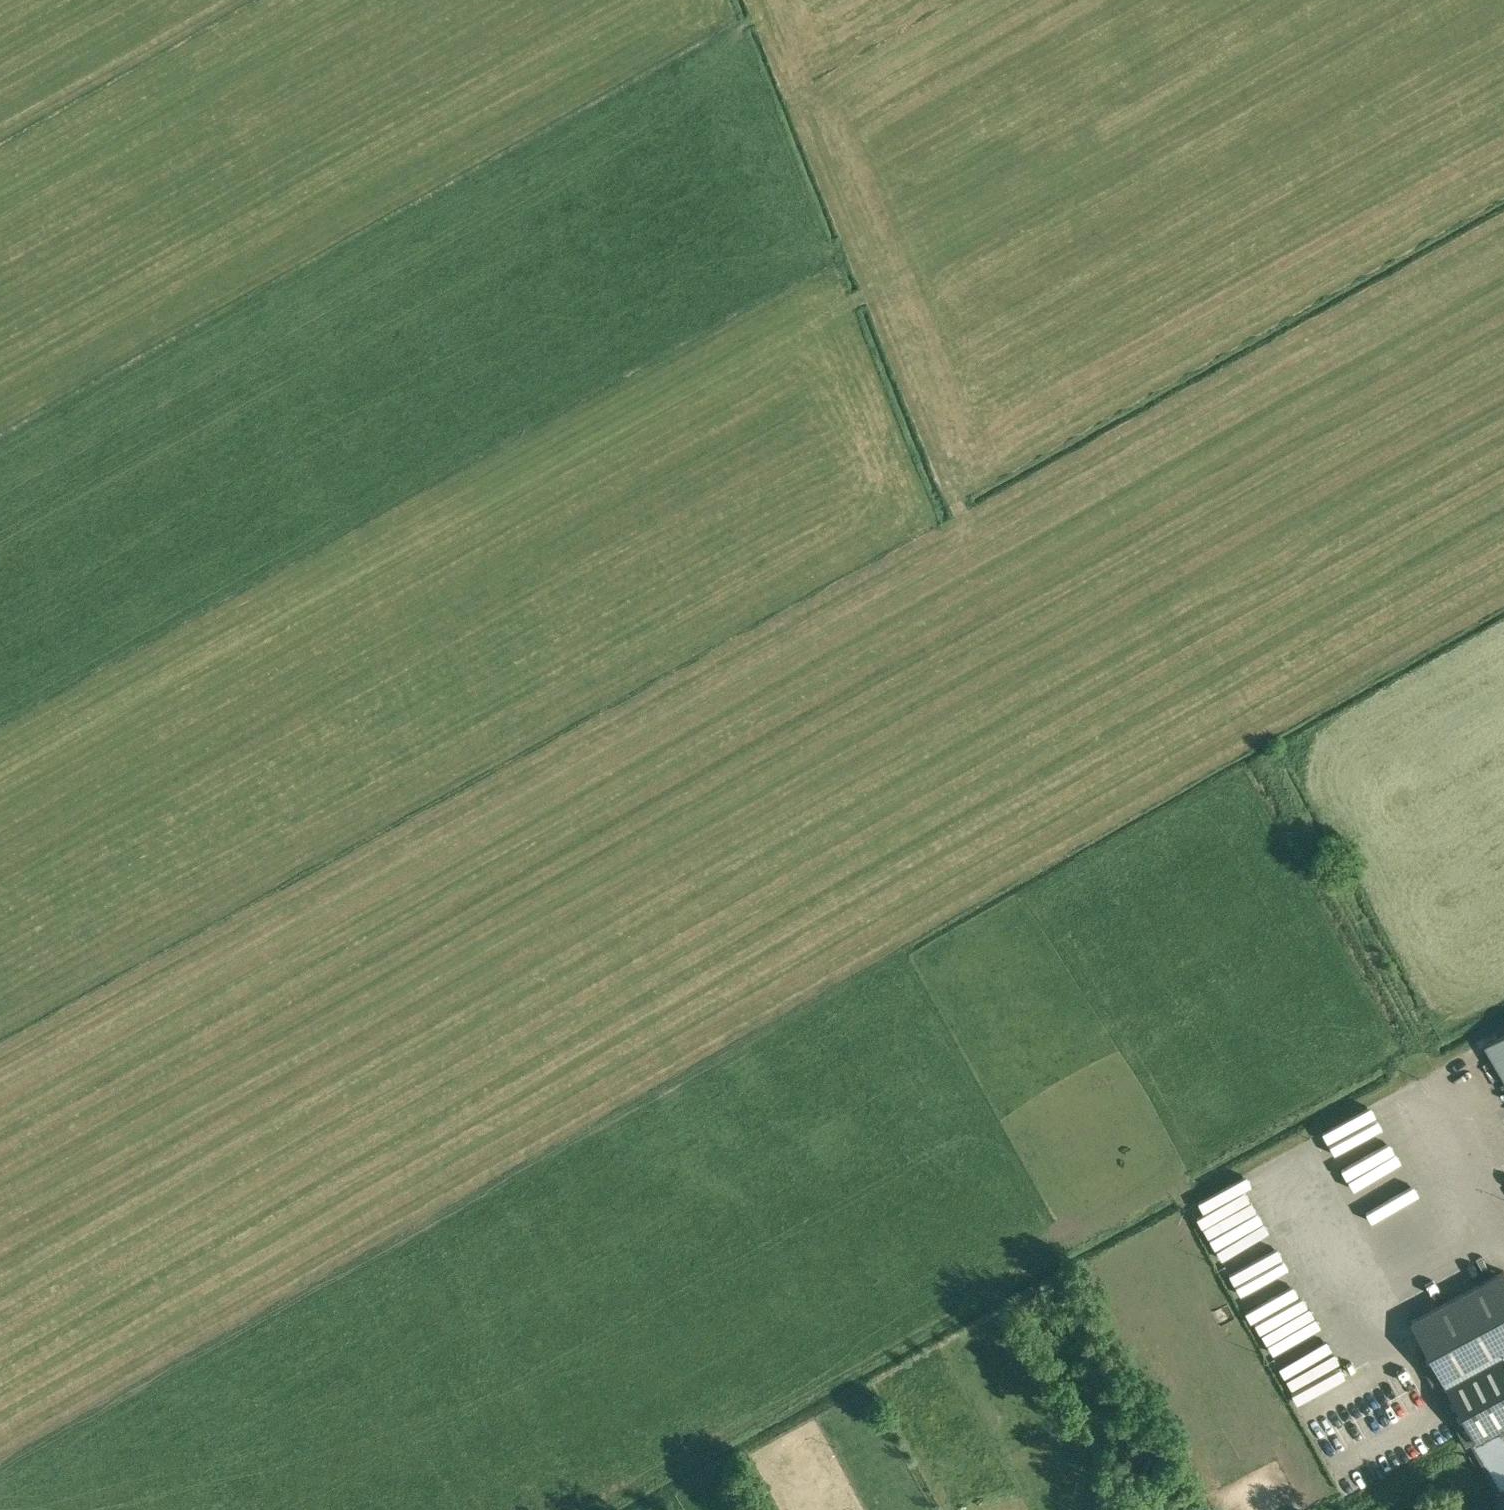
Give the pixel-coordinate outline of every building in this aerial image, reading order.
[(1486,1045),(1495,1060),(1503,1077),(1503,1034),(1486,1045)] [(1334,1158),(1384,1135),(1374,1113),(1324,1136),(1334,1158)] [(1358,1202),(1409,1179),(1405,1168),(1354,1192),(1358,1202)] [(1194,1210),(1199,1219),(1218,1209),(1213,1200),(1194,1210)] [(1497,1492),(1503,1488),(1503,1269),(1410,1321),(1445,1384),(1444,1385),(1475,1441),(1471,1444),(1497,1492)] [(1302,1402),(1360,1369),(1354,1359),(1296,1392),(1302,1402)] [(1389,1379),(1369,1389),(1373,1399),(1394,1389),(1389,1379)]
